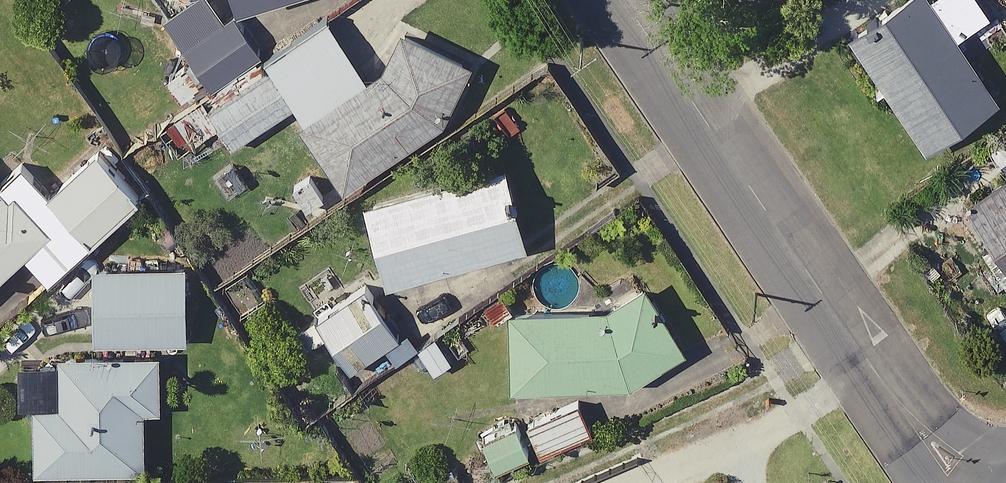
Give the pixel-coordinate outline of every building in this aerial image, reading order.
[(975,0),(891,0),(846,30),(915,136),(985,91),(959,51),(982,36),(969,16),(981,8),(975,0)] [(318,22),(186,102),(213,146),(287,101),(332,175),(440,101),(460,58),(363,14),(346,53),(340,57),(318,22)] [(984,139),(1000,164),(953,195),(1005,275),(1005,124),(984,139)] [(15,246),(38,272),(133,187),(90,138),(39,183),(13,154),(0,165),(0,260),(15,246)] [(517,237),(494,154),(352,192),(374,275),(517,237)] [(175,332),(176,259),(86,258),(84,331),(175,332)] [(497,375),(615,375),(678,335),(634,268),(590,297),(496,298),(497,375)] [(388,329),(350,274),(285,319),(300,341),(318,328),(341,362),(388,329)] [(428,324),(405,338),(424,370),(447,356),(428,324)] [(149,398),(150,345),(49,344),(48,394),(24,394),(23,458),(133,459),(133,398),(149,398)] [(579,425),(566,394),(520,413),(533,444),(579,425)] [(519,442),(505,412),(471,429),(485,458),(519,442)]
